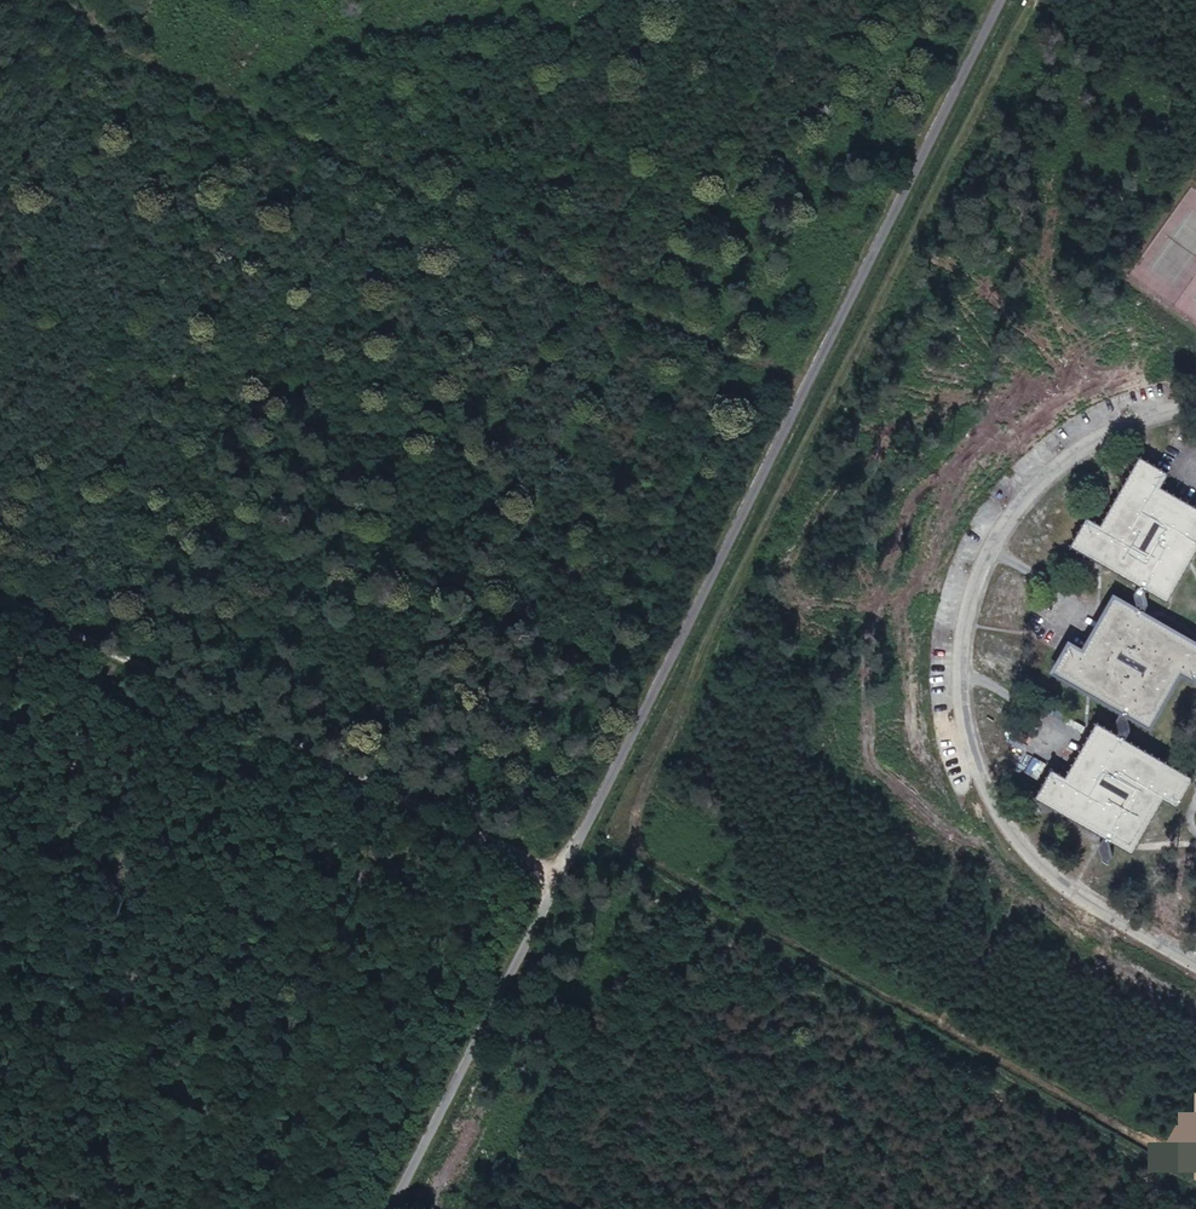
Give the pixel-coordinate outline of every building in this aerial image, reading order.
[(1194,539),(1195,535),(1195,515),(1147,490),(1151,482),(1129,469),(1096,533),(1081,526),(1066,553),(1119,580),(1115,613),(1107,609),(1076,666),(1063,660),(1051,684),(1106,714),(1103,740),(1087,734),(1058,788),(1047,782),(1033,805),(1101,839),(1097,848),(1095,869),(1107,869),(1111,844),(1133,856),(1159,807),(1168,810),(1181,782),(1117,748),(1119,720),(1150,735),(1177,683),(1192,690),(1195,683),(1195,645),(1180,638),(1175,646),(1128,620),(1131,587),(1161,602),(1186,555),(1195,556),(1195,539),(1194,539)]
